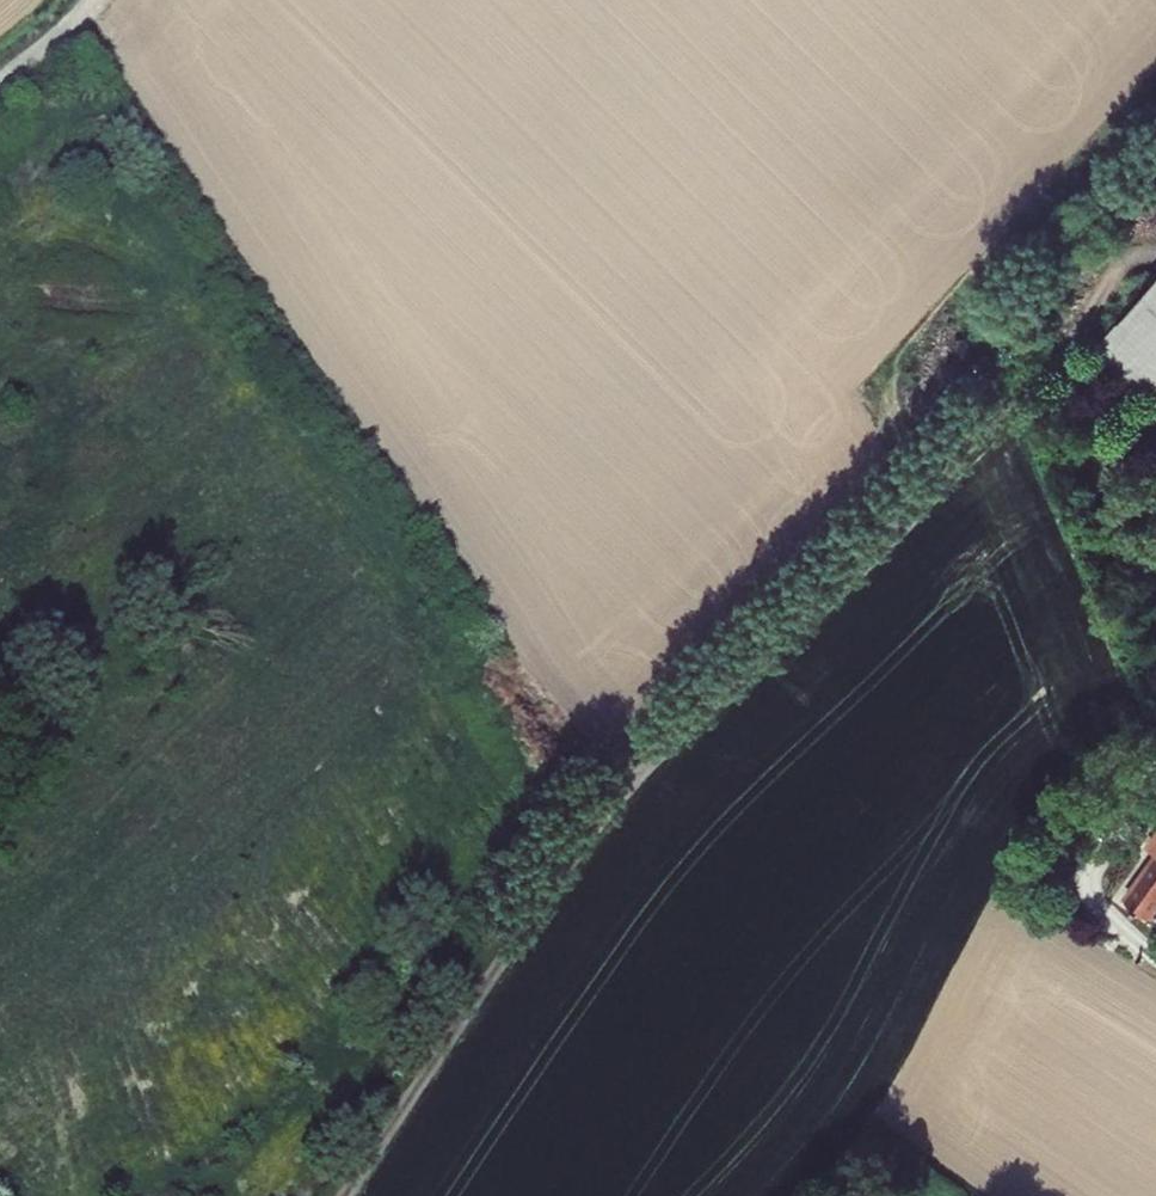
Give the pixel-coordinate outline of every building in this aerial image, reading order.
[(1112,349),(1155,387),(1155,299),(1112,349)] [(1148,903),(1155,908),(1155,889),(1148,903)]
